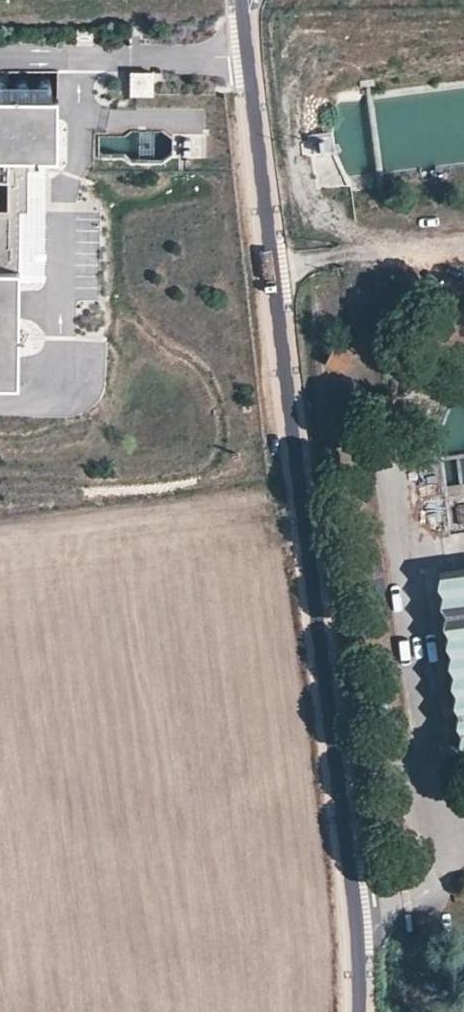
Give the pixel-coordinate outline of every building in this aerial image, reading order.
[(0,39),(0,364),(6,364),(12,188),(24,188),(26,137),(53,138),(56,41),(0,39)] [(130,72),(130,98),(155,99),(155,73),(130,72)] [(138,132),(137,156),(171,156),(172,132),(138,132)] [(461,749),(463,749),(463,569),(438,573),(444,622),(461,749)]
